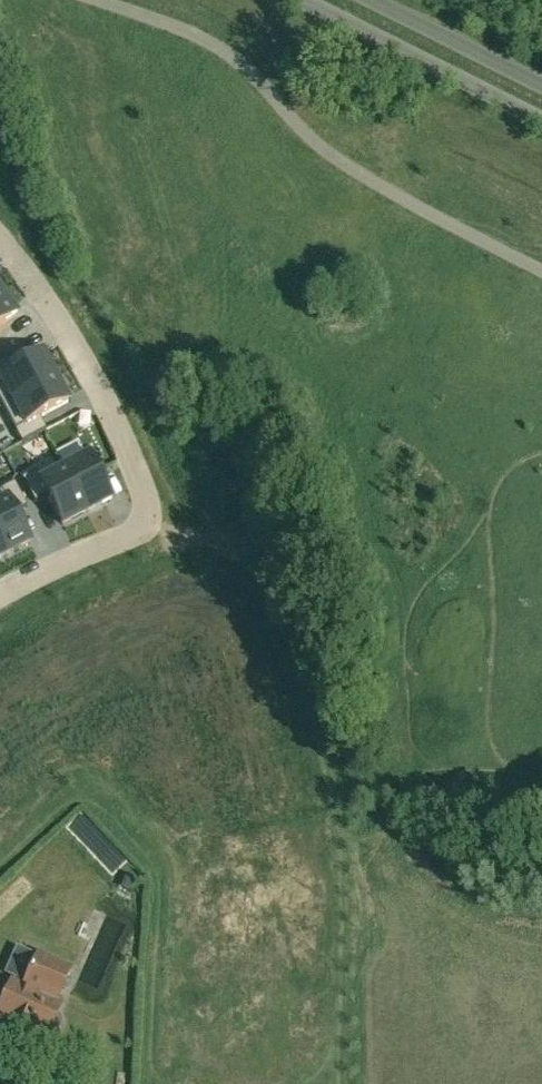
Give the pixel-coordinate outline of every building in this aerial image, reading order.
[(0,294),(0,329),(16,317),(0,294)] [(0,360),(0,403),(2,407),(55,379),(42,354),(13,369),(7,357),(0,360)] [(55,379),(2,407),(22,444),(46,431),(40,418),(68,403),(64,395),(68,393),(61,379),(56,381),(55,379)] [(89,456),(64,469),(87,512),(111,499),(89,456)] [(35,472),(22,479),(35,504),(47,497),(62,525),(87,512),(64,469),(61,464),(38,477),(35,472)] [(0,491),(0,546),(5,555),(30,542),(15,514),(27,507),(14,483),(0,491)] [(125,873),(119,886),(127,889),(133,876),(125,873)] [(58,1014),(63,1003),(57,1001),(72,968),(39,953),(38,955),(24,985),(16,982),(12,980),(0,1007),(0,1018),(8,1021),(4,1030),(28,1041),(32,1032),(47,1039),(48,1036),(51,1037),(56,1035),(63,1021),(61,1015),(58,1014)]
